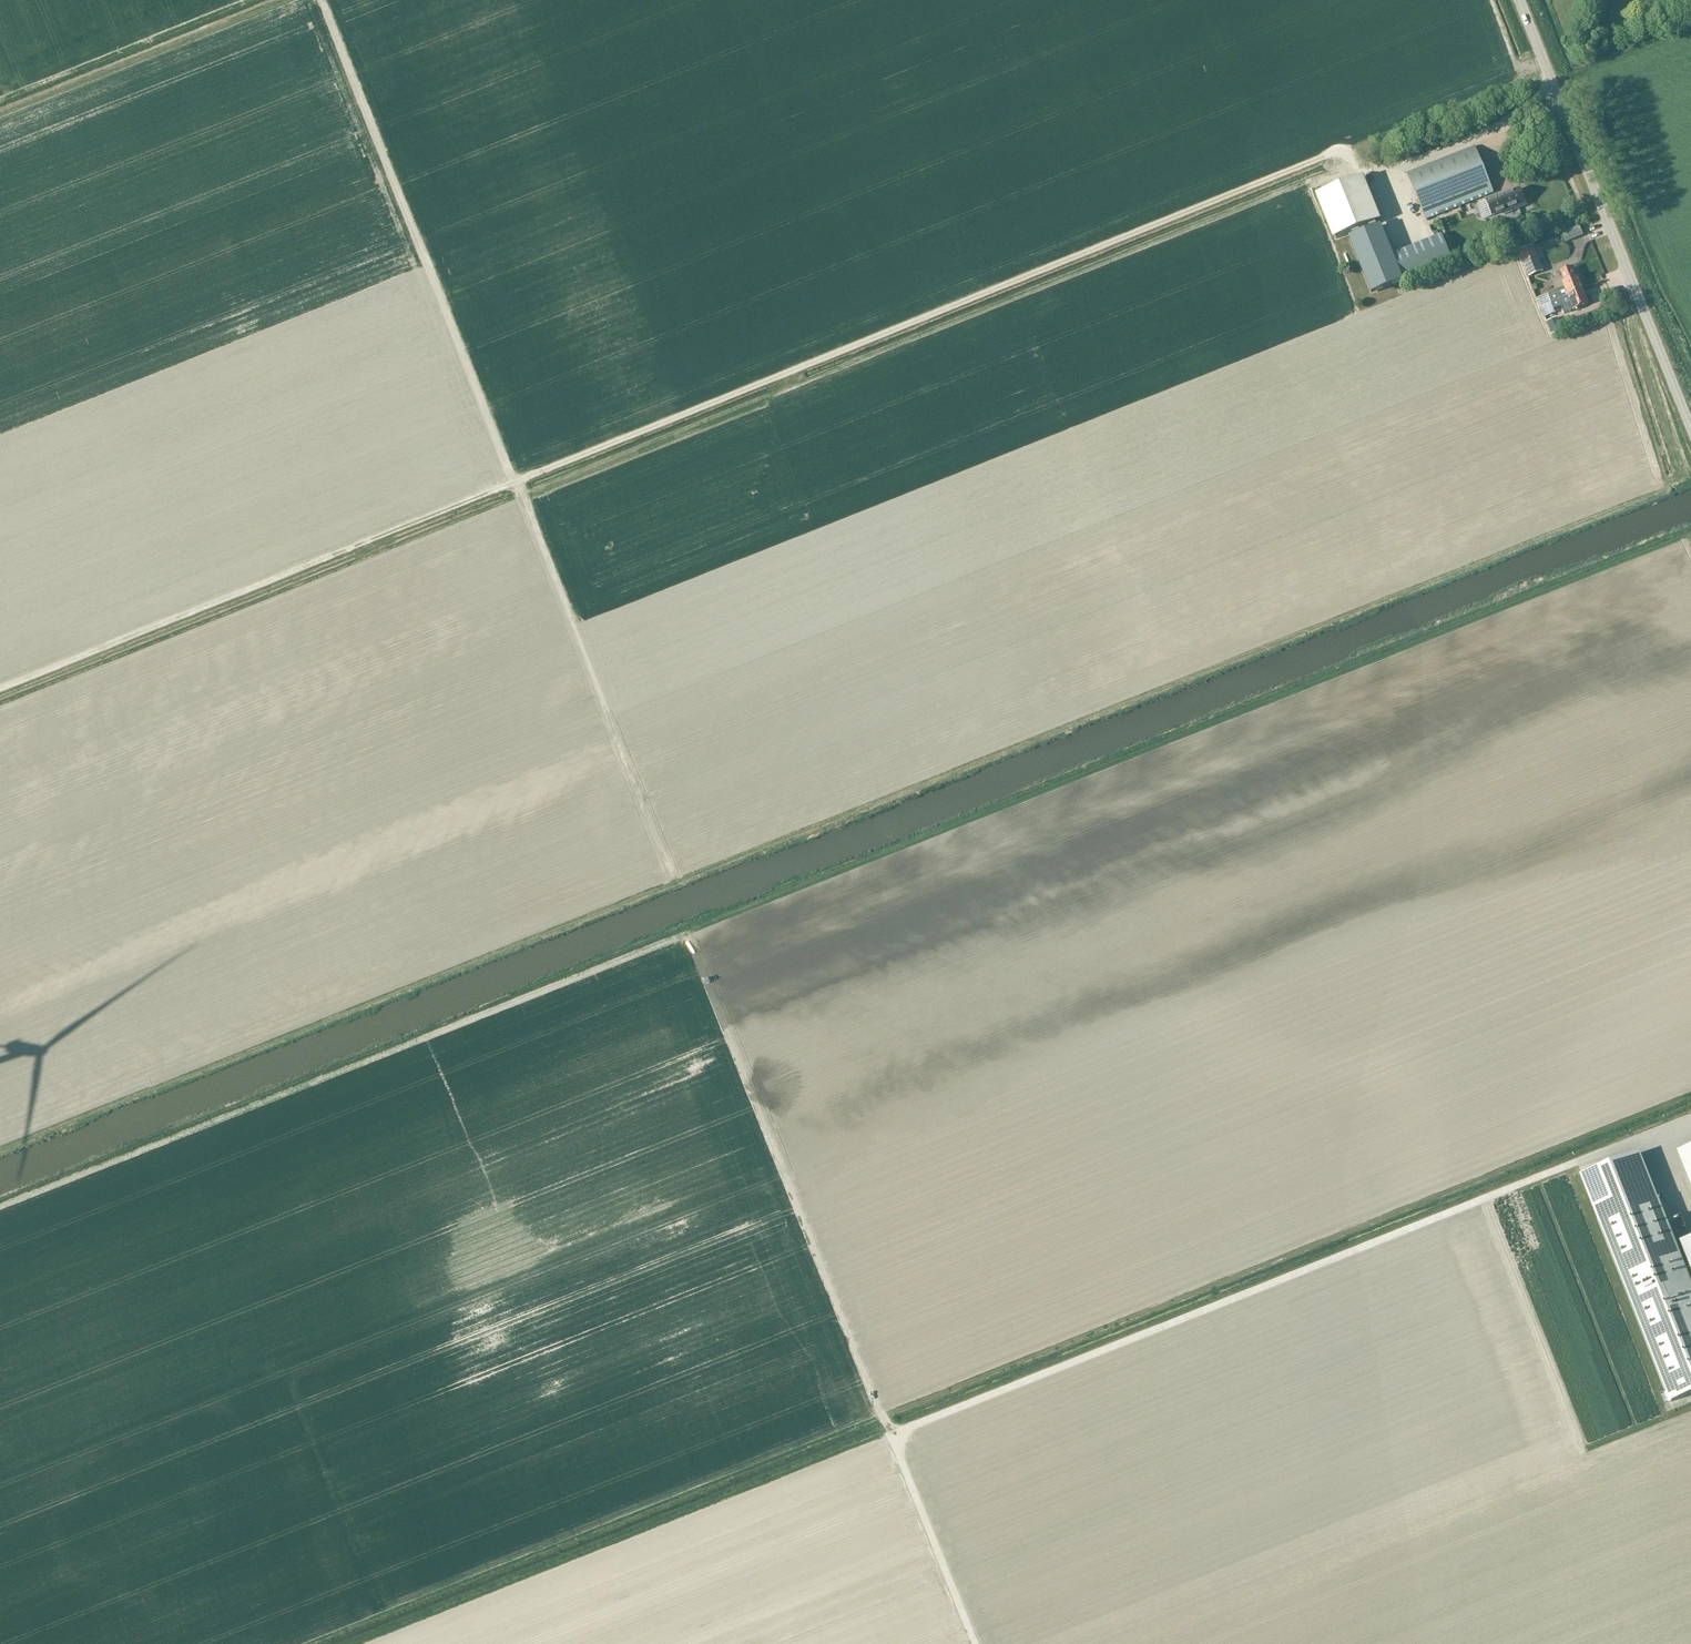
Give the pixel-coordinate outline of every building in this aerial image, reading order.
[(1408,173),(1426,220),(1495,193),(1476,146),(1408,173)] [(1318,196),(1337,240),(1380,222),(1362,178),(1318,196)] [(1528,204),(1521,189),(1499,198),(1499,197),(1487,202),(1492,216),(1518,206),(1519,208),(1528,204)] [(1443,235),(1394,255),(1382,228),(1351,241),(1373,293),(1453,259),(1443,235)] [(1520,252),(1527,270),(1542,264),(1534,246),(1520,252)] [(1542,264),(1527,270),(1530,277),(1544,271),(1542,264)] [(1552,303),(1583,291),(1578,277),(1576,277),(1573,268),(1561,273),(1565,282),(1563,282),(1565,287),(1548,294),(1552,303)] [(1589,305),(1583,291),(1552,303),(1554,309),(1561,306),(1564,314),(1574,310),(1589,305)] [(1564,330),(1560,320),(1549,325),(1553,334),(1564,330)] [(1690,1183),(1690,1146),(1679,1151),(1690,1183)] [(1690,1394),(1690,1288),(1661,1212),(1649,1183),(1638,1155),(1581,1177),(1670,1402),(1690,1394)] [(1649,1183),(1661,1212),(1676,1206),(1665,1176),(1649,1183)] [(1680,1241),(1690,1270),(1690,1237),(1680,1241)]
